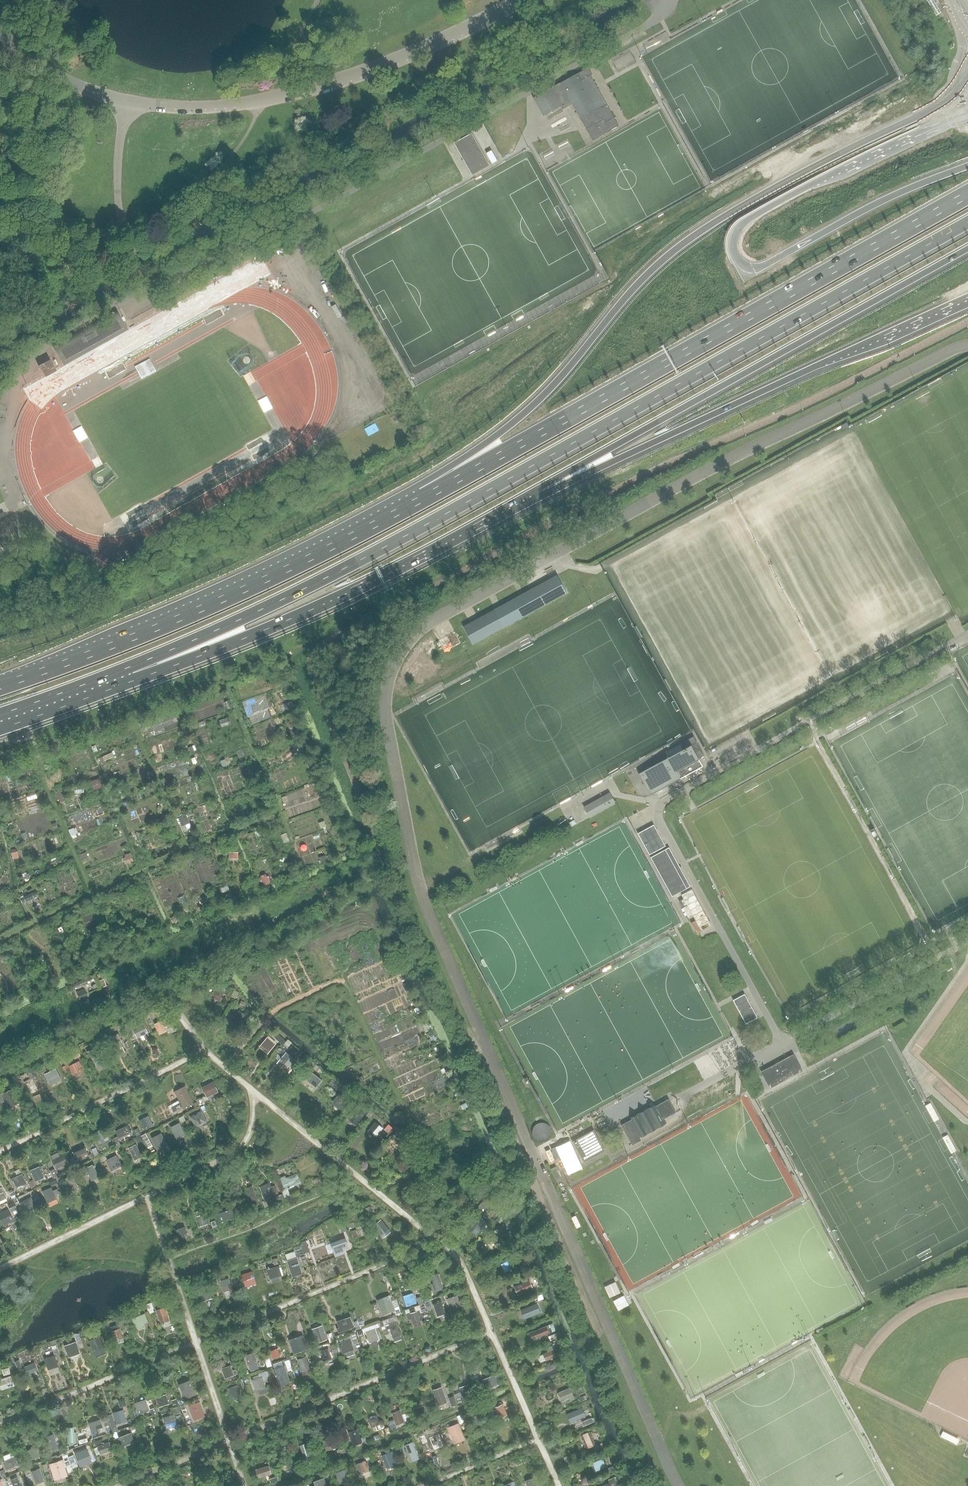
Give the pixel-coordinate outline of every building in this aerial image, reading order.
[(593,75),(589,67),(533,98),(543,115),(561,106),(562,109),(572,104),(592,140),(619,126),(591,76),(593,75)] [(472,175),(489,165),(471,134),(454,143),(472,175)] [(492,164),(497,161),(491,150),(486,153),(492,164)] [(154,282),(172,272),(168,265),(150,275),(154,282)] [(117,310),(52,347),(63,366),(127,329),(117,310)] [(154,358),(138,364),(144,377),(160,371),(154,358)] [(53,360),(44,365),(42,363),(38,366),(40,370),(43,369),(48,377),(59,371),(53,360)] [(267,410),(276,406),(270,394),(261,398),(267,410)] [(80,417),(72,421),(78,433),(86,429),(80,417)] [(505,627),(567,592),(557,575),(495,609),(505,627)] [(495,609),(463,626),(473,644),(505,627),(495,609)] [(283,703),(286,710),(291,708),(289,701),(283,703)] [(220,720),(222,727),(231,724),(229,717),(220,720)] [(148,727),(146,720),(137,723),(140,729),(148,727)] [(650,794),(703,765),(698,757),(704,754),(697,741),(694,736),(680,743),(683,749),(639,773),(650,794)] [(318,748),(315,741),(309,744),(311,750),(318,748)] [(22,767),(24,773),(32,770),(30,764),(22,767)] [(91,782),(94,790),(103,787),(100,779),(91,782)] [(615,803),(609,792),(584,806),(589,817),(615,803)] [(178,818),(182,826),(190,823),(186,814),(178,818)] [(156,829),(159,834),(166,830),(164,825),(156,829)] [(649,855),(650,855),(666,846),(654,825),(649,827),(638,833),(649,855)] [(69,830),(72,838),(77,836),(74,828),(69,830)] [(281,835),(284,843),(290,841),(287,833),(281,835)] [(669,847),(651,857),(672,896),(680,891),(684,899),(679,901),(695,929),(699,926),(702,931),(712,926),(692,890),(690,886),(669,847)] [(126,863),(133,861),(131,855),(124,857),(126,863)] [(319,858),(321,864),(328,861),(326,855),(319,858)] [(261,880),(264,887),(271,884),(268,877),(261,880)] [(222,893),(230,890),(228,885),(220,888),(222,893)] [(20,899),(23,903),(37,897),(35,892),(20,899)] [(72,985),(74,989),(87,983),(85,979),(72,985)] [(409,982),(403,984),(406,991),(412,989),(409,982)] [(226,988),(218,984),(212,997),(220,1001),(225,992),(224,992),(226,988)] [(77,992),(80,998),(87,995),(84,988),(77,992)] [(732,999),(746,1024),(757,1018),(744,992),(732,999)] [(239,1011),(235,1017),(242,1021),(245,1015),(239,1011)] [(155,1024),(159,1034),(167,1031),(165,1027),(169,1025),(166,1019),(155,1024)] [(134,1028),(133,1029),(137,1038),(138,1038),(148,1033),(144,1024),(134,1028)] [(118,1034),(110,1038),(113,1044),(114,1043),(118,1049),(123,1047),(120,1040),(121,1040),(118,1034)] [(283,1045),(286,1041),(280,1036),(277,1039),(283,1045)] [(267,1038),(260,1047),(268,1053),(275,1044),(267,1038)] [(98,1046),(88,1051),(90,1057),(93,1056),(96,1064),(104,1060),(98,1046)] [(286,1052),(280,1059),(292,1069),(298,1062),(286,1052)] [(770,1087),(803,1070),(794,1054),(762,1071),(770,1087)] [(79,1061),(69,1066),(72,1072),(74,1071),(77,1076),(83,1073),(80,1068),(82,1067),(79,1061)] [(56,1069),(45,1074),(50,1084),(61,1078),(56,1069)] [(308,1069),(302,1077),(316,1087),(322,1080),(308,1069)] [(648,1105),(621,1120),(632,1140),(667,1120),(669,1124),(714,1100),(699,1073),(646,1102),(648,1105)] [(213,1081),(202,1087),(202,1088),(207,1097),(219,1092),(213,1081)] [(42,1094),(37,1084),(28,1088),(33,1098),(42,1094)] [(12,1089),(3,1094),(4,1095),(6,1100),(10,1107),(19,1103),(12,1089)] [(188,1092),(177,1097),(183,1107),(191,1103),(189,1097),(191,1096),(188,1092)] [(349,1101),(339,1093),(332,1103),(341,1110),(349,1101)] [(205,1104),(202,1097),(196,1100),(199,1106),(205,1104)] [(357,1108),(350,1117),(357,1124),(365,1115),(357,1108)] [(190,1117),(196,1128),(207,1122),(203,1114),(201,1115),(199,1112),(190,1117)] [(150,1118),(141,1123),(144,1130),(154,1125),(150,1118)] [(375,1122),(367,1131),(375,1138),(383,1129),(375,1122)] [(127,1123),(115,1129),(119,1139),(120,1139),(132,1133),(127,1123)] [(179,1123),(171,1127),(177,1139),(185,1135),(179,1123)] [(572,1142),(584,1163),(605,1151),(594,1130),(572,1142)] [(107,1131),(95,1136),(99,1145),(111,1140),(107,1131)] [(161,1133),(151,1138),(159,1152),(168,1147),(161,1133)] [(391,1135),(382,1147),(389,1153),(390,1152),(392,1153),(393,1151),(394,1152),(401,1144),(391,1135)] [(117,1137),(112,1139),(117,1149),(121,1146),(117,1137)] [(136,1145),(129,1148),(135,1160),(142,1157),(136,1145)] [(84,1146),(73,1151),(77,1159),(88,1154),(84,1146)] [(96,1147),(91,1149),(95,1157),(100,1155),(96,1147)] [(58,1153),(51,1156),(52,1160),(56,1169),(69,1163),(64,1154),(60,1156),(58,1153)] [(117,1155),(106,1160),(111,1171),(122,1166),(117,1155)] [(86,1169),(92,1181),(99,1177),(93,1165),(86,1169)] [(39,1167),(31,1170),(36,1181),(44,1178),(39,1167)] [(22,1174),(12,1179),(16,1189),(27,1184),(22,1174)] [(73,1175),(65,1178),(70,1190),(78,1187),(73,1175)] [(285,1176),(280,1178),(285,1189),(297,1184),(293,1175),(286,1178),(285,1176)] [(444,1182),(437,1190),(443,1195),(450,1187),(444,1182)] [(270,1185),(260,1188),(264,1199),(278,1194),(275,1186),(271,1187),(270,1185)] [(259,1204),(252,1186),(248,1188),(254,1206),(259,1204)] [(51,1187),(42,1192),(48,1203),(50,1202),(57,1199),(55,1195),(59,1193),(57,1189),(53,1191),(51,1187)] [(31,1197),(20,1203),(25,1213),(26,1213),(37,1208),(31,1197)] [(462,1213),(469,1205),(461,1197),(453,1206),(462,1213)] [(13,1202),(8,1205),(12,1212),(17,1209),(13,1202)] [(476,1209),(480,1212),(485,1206),(481,1202),(476,1209)] [(0,1213),(0,1217),(4,1226),(14,1221),(8,1209),(0,1213)] [(233,1213),(219,1218),(221,1222),(235,1218),(233,1213)] [(204,1214),(197,1216),(200,1226),(207,1224),(204,1214)] [(479,1216),(472,1225),(479,1230),(485,1222),(479,1216)] [(381,1220),(374,1226),(381,1236),(389,1230),(381,1220)] [(509,1222),(508,1222),(502,1226),(505,1231),(512,1227),(509,1222)] [(185,1227),(176,1230),(178,1238),(188,1235),(185,1227)] [(503,1235),(493,1241),(497,1247),(507,1241),(503,1235)] [(349,1247),(346,1237),(330,1243),(334,1253),(349,1247)] [(324,1259),(321,1249),(313,1251),(316,1261),(324,1259)] [(297,1252),(301,1264),(306,1262),(303,1251),(297,1252)] [(297,1258),(287,1261),(291,1272),(301,1269),(297,1258)] [(517,1268),(513,1259),(501,1264),(505,1273),(517,1268)] [(281,1265),(267,1269),(270,1278),(284,1275),(281,1265)] [(252,1272),(242,1275),(246,1286),(256,1283),(252,1272)] [(438,1273),(431,1275),(433,1283),(432,1284),(434,1291),(443,1287),(438,1273)] [(229,1278),(222,1281),(226,1295),(233,1293),(229,1278)] [(529,1280),(515,1287),(519,1297),(534,1291),(529,1280)] [(212,1290),(200,1294),(203,1301),(214,1298),(212,1290)] [(413,1293),(403,1296),(407,1306),(417,1303),(413,1293)] [(457,1295),(447,1299),(449,1306),(452,1305),(453,1308),(461,1305),(457,1295)] [(391,1301),(379,1306),(383,1315),(395,1310),(391,1301)] [(441,1301),(433,1304),(437,1317),(445,1314),(441,1301)] [(409,1309),(405,1310),(408,1320),(412,1318),(413,1323),(420,1321),(419,1316),(421,1316),(420,1313),(426,1311),(424,1304),(414,1307),(415,1309),(409,1310),(409,1309)] [(537,1304),(521,1311),(524,1318),(540,1311),(537,1304)] [(165,1307),(157,1310),(161,1322),(169,1319),(165,1307)] [(145,1314),(132,1319),(135,1327),(148,1322),(145,1314)] [(339,1328),(337,1328),(339,1333),(354,1327),(352,1322),(346,1324),(344,1319),(337,1321),(339,1328)] [(396,1321),(386,1325),(388,1330),(390,1329),(393,1338),(401,1336),(396,1321)] [(117,1324),(111,1327),(112,1332),(111,1332),(115,1341),(123,1338),(120,1329),(119,1329),(117,1324)] [(322,1326),(312,1330),(317,1342),(326,1339),(322,1326)] [(546,1326),(534,1331),(537,1338),(549,1333),(546,1326)] [(375,1328),(365,1332),(369,1343),(379,1340),(375,1328)] [(560,1338),(563,1337),(560,1332),(548,1336),(551,1342),(560,1338)] [(100,1336),(89,1341),(93,1351),(105,1346),(100,1336)] [(294,1344),(291,1345),(294,1354),(308,1349),(305,1340),(301,1341),(300,1337),(293,1339),(294,1344)] [(548,1352),(543,1354),(546,1361),(556,1357),(553,1350),(558,1348),(556,1345),(562,1343),(560,1338),(551,1342),(553,1345),(546,1347),(548,1352)] [(351,1339),(339,1343),(342,1353),(354,1350),(351,1339)] [(76,1342),(64,1346),(68,1357),(80,1353),(76,1342)] [(277,1349),(270,1351),(273,1358),(280,1355),(277,1349)] [(328,1349),(321,1351),(324,1361),(332,1359),(328,1349)] [(253,1353),(246,1355),(251,1371),(258,1368),(253,1353)] [(45,1359),(44,1359),(48,1370),(59,1366),(55,1355),(45,1359)] [(268,1355),(264,1356),(268,1367),(272,1366),(268,1355)] [(306,1357),(298,1359),(302,1371),(310,1369),(306,1357)] [(34,1363),(25,1367),(28,1374),(37,1370),(34,1363)] [(231,1366),(222,1369),(225,1378),(238,1374),(236,1369),(233,1370),(232,1371),(231,1366)] [(285,1366),(273,1369),(276,1380),(288,1376),(285,1366)] [(267,1371),(258,1373),(259,1375),(260,1377),(262,1377),(264,1381),(270,1379),(267,1371)] [(254,1379),(252,1380),(256,1391),(266,1388),(264,1381),(262,1377),(260,1377),(259,1375),(253,1377),(254,1379)] [(495,1375),(483,1380),(487,1389),(498,1384),(495,1375)] [(0,1380),(0,1384),(2,1390),(15,1385),(11,1376),(0,1380)] [(189,1384),(180,1387),(185,1399),(194,1395),(189,1384)] [(238,1385),(227,1388),(230,1395),(231,1397),(233,1398),(235,1398),(238,1397),(240,1395),(240,1393),(240,1391),(238,1385)] [(469,1385),(460,1388),(464,1402),(473,1399),(469,1385)] [(439,1388),(433,1390),(438,1405),(447,1402),(443,1390),(440,1391),(439,1388)] [(570,1388),(558,1393),(562,1401),(570,1398),(571,1400),(575,1399),(570,1388)] [(128,1397),(121,1398),(123,1406),(130,1404),(128,1397)] [(167,1399),(157,1402),(159,1407),(169,1404),(167,1399)] [(136,1403),(135,1403),(139,1414),(150,1411),(146,1400),(136,1403)] [(199,1402),(189,1406),(193,1417),(204,1413),(199,1402)] [(501,1402),(494,1405),(495,1407),(494,1408),(499,1418),(508,1415),(503,1404),(502,1404),(501,1402)] [(427,1414),(424,1406),(416,1408),(420,1417),(427,1414)] [(582,1408),(570,1413),(573,1421),(586,1416),(582,1408)] [(124,1410),(113,1413),(117,1424),(122,1423),(121,1420),(126,1419),(124,1410)] [(394,1419),(389,1422),(392,1431),(398,1428),(396,1425),(404,1422),(400,1411),(393,1413),(392,1413),(394,1419)] [(173,1415),(164,1418),(167,1428),(168,1428),(177,1425),(173,1415)] [(478,1415),(469,1418),(471,1423),(475,1422),(476,1425),(481,1423),(478,1415)] [(106,1416),(102,1417),(107,1434),(111,1433),(106,1416)] [(369,1421),(369,1423),(371,1428),(372,1429),(373,1430),(374,1430),(376,1431),(377,1431),(381,1429),(383,1428),(384,1426),(384,1425),(384,1423),(384,1422),(383,1421),(382,1420),(381,1419),(379,1419),(377,1418),(375,1417),(374,1417),(372,1418),(371,1418),(370,1419),(369,1421)] [(94,1426),(90,1427),(93,1436),(99,1435),(97,1429),(103,1427),(101,1420),(93,1422),(94,1426)] [(458,1423),(447,1428),(452,1439),(462,1434),(458,1423)] [(358,1429),(349,1432),(353,1445),(366,1441),(365,1437),(361,1438),(358,1429)] [(440,1444),(434,1431),(427,1434),(432,1447),(440,1444)] [(589,1432),(582,1435),(587,1448),(595,1445),(589,1432)] [(67,1433),(67,1443),(76,1443),(76,1433),(67,1433)] [(131,1433),(117,1438),(120,1447),(134,1442),(131,1433)] [(51,1450),(58,1448),(53,1434),(43,1438),(45,1444),(49,1442),(51,1450)] [(333,1437),(324,1440),(326,1450),(336,1447),(333,1437)] [(109,1442),(98,1446),(100,1454),(112,1450),(109,1442)] [(413,1442),(405,1445),(409,1454),(416,1452),(413,1442)] [(307,1443),(299,1446),(303,1460),(311,1457),(307,1443)] [(37,1448),(27,1452),(29,1460),(40,1456),(37,1448)] [(86,1449),(75,1453),(80,1465),(91,1461),(86,1449)] [(395,1464),(391,1452),(383,1455),(387,1467),(395,1464)] [(6,1461),(3,1462),(7,1470),(19,1465),(15,1457),(6,1461)] [(603,1459),(593,1463),(596,1471),(606,1467),(603,1459)] [(63,1460),(50,1464),(53,1474),(66,1470),(63,1460)] [(365,1461),(355,1465),(359,1475),(369,1471),(365,1461)] [(268,1466),(256,1469),(259,1478),(271,1474),(268,1466)] [(32,1471),(36,1484),(44,1481),(40,1468),(32,1471)] [(336,1473),(340,1484),(350,1481),(346,1469),(336,1473)] [(11,1480),(14,1485),(21,1485),(17,1477),(11,1479),(11,1480)] [(611,1485),(618,1482),(615,1477),(608,1480),(609,1483),(601,1485),(611,1485)] [(526,1481),(528,1485),(537,1485),(534,1478),(526,1481)]
